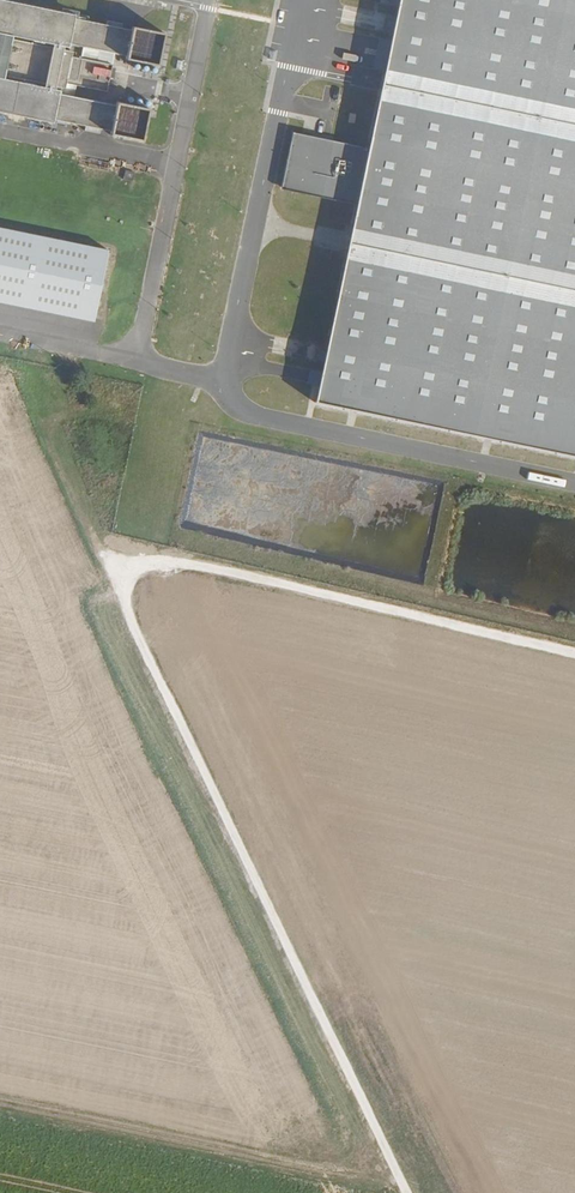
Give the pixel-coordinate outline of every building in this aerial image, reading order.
[(53,123),(54,120),(109,130),(111,134),(143,141),(150,108),(117,102),(116,106),(60,95),(60,90),(45,88),(46,85),(64,88),(67,84),(106,92),(112,64),(73,57),(73,52),(53,48),(53,45),(69,48),(71,41),(127,53),(126,60),(158,66),(165,33),(132,27),(132,30),(75,18),(76,15),(3,0),(0,0),(0,112),(53,123)] [(373,149),(297,133),(285,188),(362,204),(320,406),(574,458),(574,0),(404,0),(373,149)] [(387,70),(392,39),(379,37),(374,68),(387,70)] [(0,230),(0,303),(94,323),(109,252),(0,230)]
